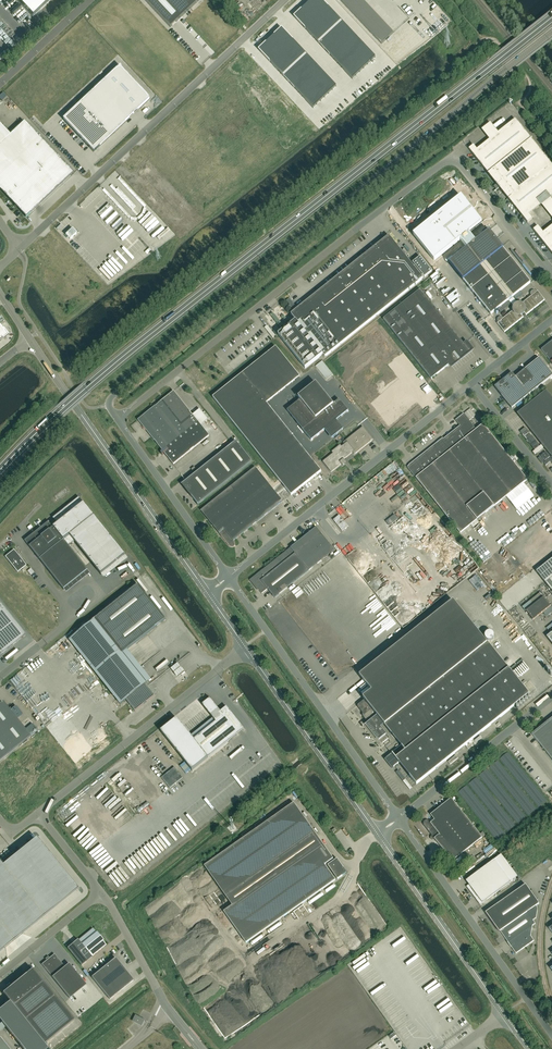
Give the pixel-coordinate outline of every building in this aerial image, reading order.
[(33,17),(51,0),(17,0),(33,17)] [(170,28),(200,0),(145,0),(170,28)] [(309,2),(321,14),(328,7),(322,0),(312,0),(309,2)] [(344,4),(349,9),(359,0),(349,0),(344,4)] [(365,3),(362,0),(359,0),(349,9),(353,14),(365,3)] [(301,10),(313,22),(317,18),(321,14),(309,2),(301,10)] [(358,19),(370,8),(365,3),(353,14),(358,19)] [(324,26),(336,15),(328,7),(321,14),(317,18),(324,26)] [(370,8),(358,19),(363,24),(374,13),(370,8)] [(294,17),(305,29),(313,22),(301,10),(294,17)] [(379,18),(374,13),(363,24),(367,29),(379,18)] [(336,15),(324,26),(330,32),(342,21),(336,15)] [(324,26),(317,18),(313,22),(305,29),(312,37),(324,26)] [(379,18),(367,29),(372,34),(384,23),(379,18)] [(348,28),(342,21),(330,32),(336,38),(348,28)] [(384,23),(372,34),(377,39),(388,28),(384,23)] [(318,43),(330,32),(324,26),(312,37),(318,43)] [(282,28),(274,35),(285,47),(293,40),(282,28)] [(341,44),(353,33),(348,28),(336,38),(341,44)] [(388,28),(377,39),(381,44),(393,33),(388,28)] [(330,32),(318,43),(324,49),(336,38),(330,32)] [(341,44),(345,48),(357,37),(353,33),(341,44)] [(277,55),(281,51),(285,47),(274,35),(266,43),(277,55)] [(360,41),(357,37),(345,48),(349,52),(360,41)] [(341,44),(336,38),(324,49),(330,55),(341,44)] [(285,47),(281,51),(289,59),(300,48),(293,40),(285,47)] [(349,52),(353,56),(364,45),(360,41),(349,52)] [(270,62),(277,55),(266,43),(259,50),(270,62)] [(330,55),(334,59),(345,48),(341,44),(330,55)] [(368,49),(364,45),(353,56),(356,60),(360,56),(364,53),(368,49)] [(295,65),(306,54),(300,48),(289,59),(295,65)] [(349,52),(345,48),(334,59),(337,63),(349,52)] [(368,49),(364,53),(372,61),(375,57),(368,49)] [(277,70),(289,59),(281,51),(277,55),(270,62),(277,70)] [(341,67),(353,56),(349,52),(337,63),(341,67)] [(360,56),(368,64),(372,61),(364,53),(360,56)] [(301,72),(312,61),(306,54),(295,65),(301,72)] [(352,64),(356,60),(353,56),(341,67),(345,71),(348,68),(352,64)] [(360,56),(356,60),(364,68),(368,64),(360,56)] [(295,65),(289,59),(277,70),(283,76),(295,65)] [(356,60),(352,64),(360,72),(364,68),(356,60)] [(306,77),(318,66),(312,61),(301,72),(306,77)] [(348,68),(356,76),(360,72),(352,64),(348,68)] [(283,76),(289,83),(301,72),(295,65),(283,76)] [(150,98),(120,66),(63,119),(93,151),(150,98)] [(310,81),(321,70),(318,66),(306,77),(310,81)] [(348,68),(345,71),(352,79),(356,76),(348,68)] [(325,74),(321,70),(310,81),(313,85),(325,74)] [(301,72),(289,83),(294,88),(306,77),(301,72)] [(325,82),(329,78),(325,74),(313,85),(317,89),(321,85),(325,82)] [(306,77),(294,88),(298,92),(310,81),(306,77)] [(329,78),(325,82),(333,90),(336,86),(329,78)] [(298,92),(302,96),(313,85),(310,81),(298,92)] [(321,85),(329,93),(333,90),(325,82),(321,85)] [(453,95),(463,86),(461,83),(450,92),(453,95)] [(313,85),(302,96),(306,100),(309,97),(313,93),(317,89),(313,85)] [(321,85),(317,89),(325,97),(329,93),(321,85)] [(321,101),(325,97),(317,89),(313,93),(321,101)] [(317,105),(321,101),(313,93),(309,97),(317,105)] [(0,98),(0,112),(6,119),(17,109),(18,109),(20,107),(13,99),(10,102),(4,95),(0,98)] [(309,97),(306,100),(313,108),(317,105),(309,97)] [(469,149),(488,173),(497,185),(497,186),(498,187),(499,187),(508,199),(508,198),(528,222),(532,219),(527,212),(551,192),(551,165),(517,121),(479,152),(473,145),(469,149)] [(73,173),(24,122),(10,135),(0,124),(0,190),(26,217),(73,173)] [(551,253),(551,232),(546,237),(538,226),(533,230),(551,253)] [(77,233),(72,228),(65,235),(70,240),(77,233)] [(508,301),(530,283),(489,231),(449,263),(491,314),(498,309),(500,312),(510,304),(508,301)] [(375,246),(291,314),(296,320),(278,334),(305,368),(323,354),(325,357),(423,278),(422,277),(423,276),(424,277),(432,271),(420,257),(413,263),(415,266),(414,266),(399,248),(385,259),(375,246)] [(383,319),(431,379),(449,364),(452,367),(473,350),(467,342),(464,344),(420,289),(383,319)] [(498,323),(497,323),(504,332),(523,317),(521,314),(522,314),(523,313),(524,312),(526,315),(545,300),(538,291),(537,292),(536,291),(535,290),(534,290),(533,290),(532,291),(531,292),(531,293),(531,294),(531,295),(531,296),(521,304),(520,304),(519,304),(517,304),(516,304),(515,305),(514,306),(514,307),(514,309),(514,310),(504,318),(503,318),(502,317),(501,317),(500,317),(499,317),(498,318),(498,319),(497,320),(497,321),(498,322),(498,323)] [(8,335),(0,325),(0,342),(8,335)] [(265,327),(273,338),(276,336),(268,325),(265,327)] [(541,349),(551,362),(551,341),(541,349)] [(495,386),(512,408),(529,394),(551,376),(551,374),(539,358),(516,377),(512,372),(501,381),(500,381),(500,382),(495,386)] [(316,383),(298,397),(301,400),(287,410),(311,440),(348,411),(339,400),(333,404),(316,383)] [(546,390),(517,413),(551,456),(551,455),(551,397),(546,390)] [(209,436),(201,426),(193,415),(174,392),(138,420),(163,451),(161,452),(162,455),(165,453),(173,464),(209,436)] [(470,420),(476,415),(471,408),(464,413),(470,420)] [(437,443),(407,467),(460,533),(527,480),(483,424),(472,433),(470,430),(474,427),(464,414),(456,420),(460,426),(444,439),(445,440),(439,445),(437,443)] [(341,464),(343,466),(347,463),(344,459),(353,452),(354,455),(373,440),(363,427),(346,440),(347,442),(342,446),(340,444),(331,452),(333,453),(323,461),(331,472),(341,464)] [(185,489),(188,492),(188,493),(188,492),(191,496),(191,497),(192,496),(198,504),(197,505),(198,505),(252,462),(236,441),(181,485),(182,485),(185,488),(185,489)] [(234,540),(283,501),(255,467),(201,511),(229,546),(231,547),(233,547),(234,547),(235,545),(235,543),(235,542),(234,540)] [(45,566),(64,590),(88,570),(85,566),(64,541),(70,536),(91,561),(101,575),(126,556),(79,497),(53,518),(58,524),(54,527),(49,522),(25,541),(45,566)] [(336,518),(336,522),(343,531),(348,527),(339,516),(336,518)] [(268,589),(275,598),(309,571),(302,562),(328,542),(316,527),(259,573),(260,574),(251,580),(255,585),(255,584),(257,586),(257,587),(262,594),(268,589)] [(17,572),(26,565),(14,550),(5,557),(17,572)] [(536,572),(544,581),(545,582),(551,576),(551,559),(536,572)] [(155,696),(145,684),(147,683),(123,653),(165,619),(138,585),(69,640),(120,704),(126,700),(135,711),(144,705),(143,704),(146,702),(147,703),(155,696)] [(544,611),(547,616),(551,612),(551,608),(540,593),(531,601),(534,605),(526,611),(533,620),(544,611)] [(417,784),(428,775),(529,694),(488,642),(487,643),(453,600),(359,675),(372,691),(363,697),(364,699),(358,705),(357,707),(364,714),(364,715),(369,722),(366,724),(379,740),(386,734),(381,727),(384,724),(385,725),(402,746),(398,749),(400,752),(396,755),(394,753),(393,754),(392,754),(385,759),(392,768),(399,763),(417,784)] [(25,635),(0,603),(0,655),(25,635)] [(184,673),(178,664),(171,670),(178,678),(184,673)] [(203,705),(216,722),(194,740),(177,718),(161,731),(192,770),(208,757),(244,729),(227,707),(221,711),(211,699),(211,700),(204,706),(203,705)] [(3,702),(0,705),(0,761),(30,737),(3,702)] [(34,711),(29,715),(43,731),(48,727),(34,711)] [(551,759),(551,724),(550,726),(547,722),(532,734),(551,759)] [(292,753),(289,755),(293,765),(296,763),(299,761),(295,751),(292,753)] [(458,758),(456,755),(448,762),(450,765),(458,758)] [(310,770),(301,764),(299,767),(296,770),(305,775),(310,770)] [(161,778),(170,788),(183,778),(175,767),(161,778)] [(333,859),(294,803),(204,866),(232,905),(224,911),(246,943),(335,880),(325,865),(333,859)] [(424,825),(451,860),(452,861),(482,837),(455,803),(431,822),(430,821),(428,820),(426,820),(425,821),(424,822),(423,824),(424,825)] [(3,865),(44,916),(78,889),(36,838),(3,865)] [(345,871),(337,859),(328,865),(337,879),(345,874),(344,874),(345,871)] [(466,881),(469,885),(471,888),(469,889),(480,905),(511,882),(494,860),(466,881)] [(14,940),(43,917),(2,865),(0,862),(0,923),(14,940)] [(533,920),(536,918),(538,908),(536,906),(539,904),(525,884),(491,908),(485,912),(495,926),(499,931),(500,931),(502,933),(508,942),(507,942),(511,947),(511,946),(516,954),(534,941),(531,936),(533,926),(535,924),(533,920)] [(14,940),(0,923),(0,952),(14,940)] [(93,929),(78,940),(78,941),(73,945),(73,944),(72,944),(73,945),(68,949),(67,948),(81,966),(82,966),(81,965),(86,961),(87,962),(87,961),(86,961),(91,957),(92,957),(91,956),(106,945),(106,944),(105,945),(102,941),(102,940),(96,934),(97,933),(96,933),(93,929)] [(65,967),(54,954),(49,958),(48,956),(45,959),(47,960),(42,964),(69,999),(86,985),(69,963),(65,967)] [(115,958),(91,977),(110,1000),(133,980),(115,958)] [(3,993),(10,1002),(9,1002),(9,1003),(6,1005),(0,1010),(0,1021),(2,1023),(5,1027),(23,1048),(47,1048),(44,1044),(74,1020),(32,969),(26,975),(9,988),(3,993)] [(136,1016),(133,1021),(142,1025),(144,1020),(136,1016)]
